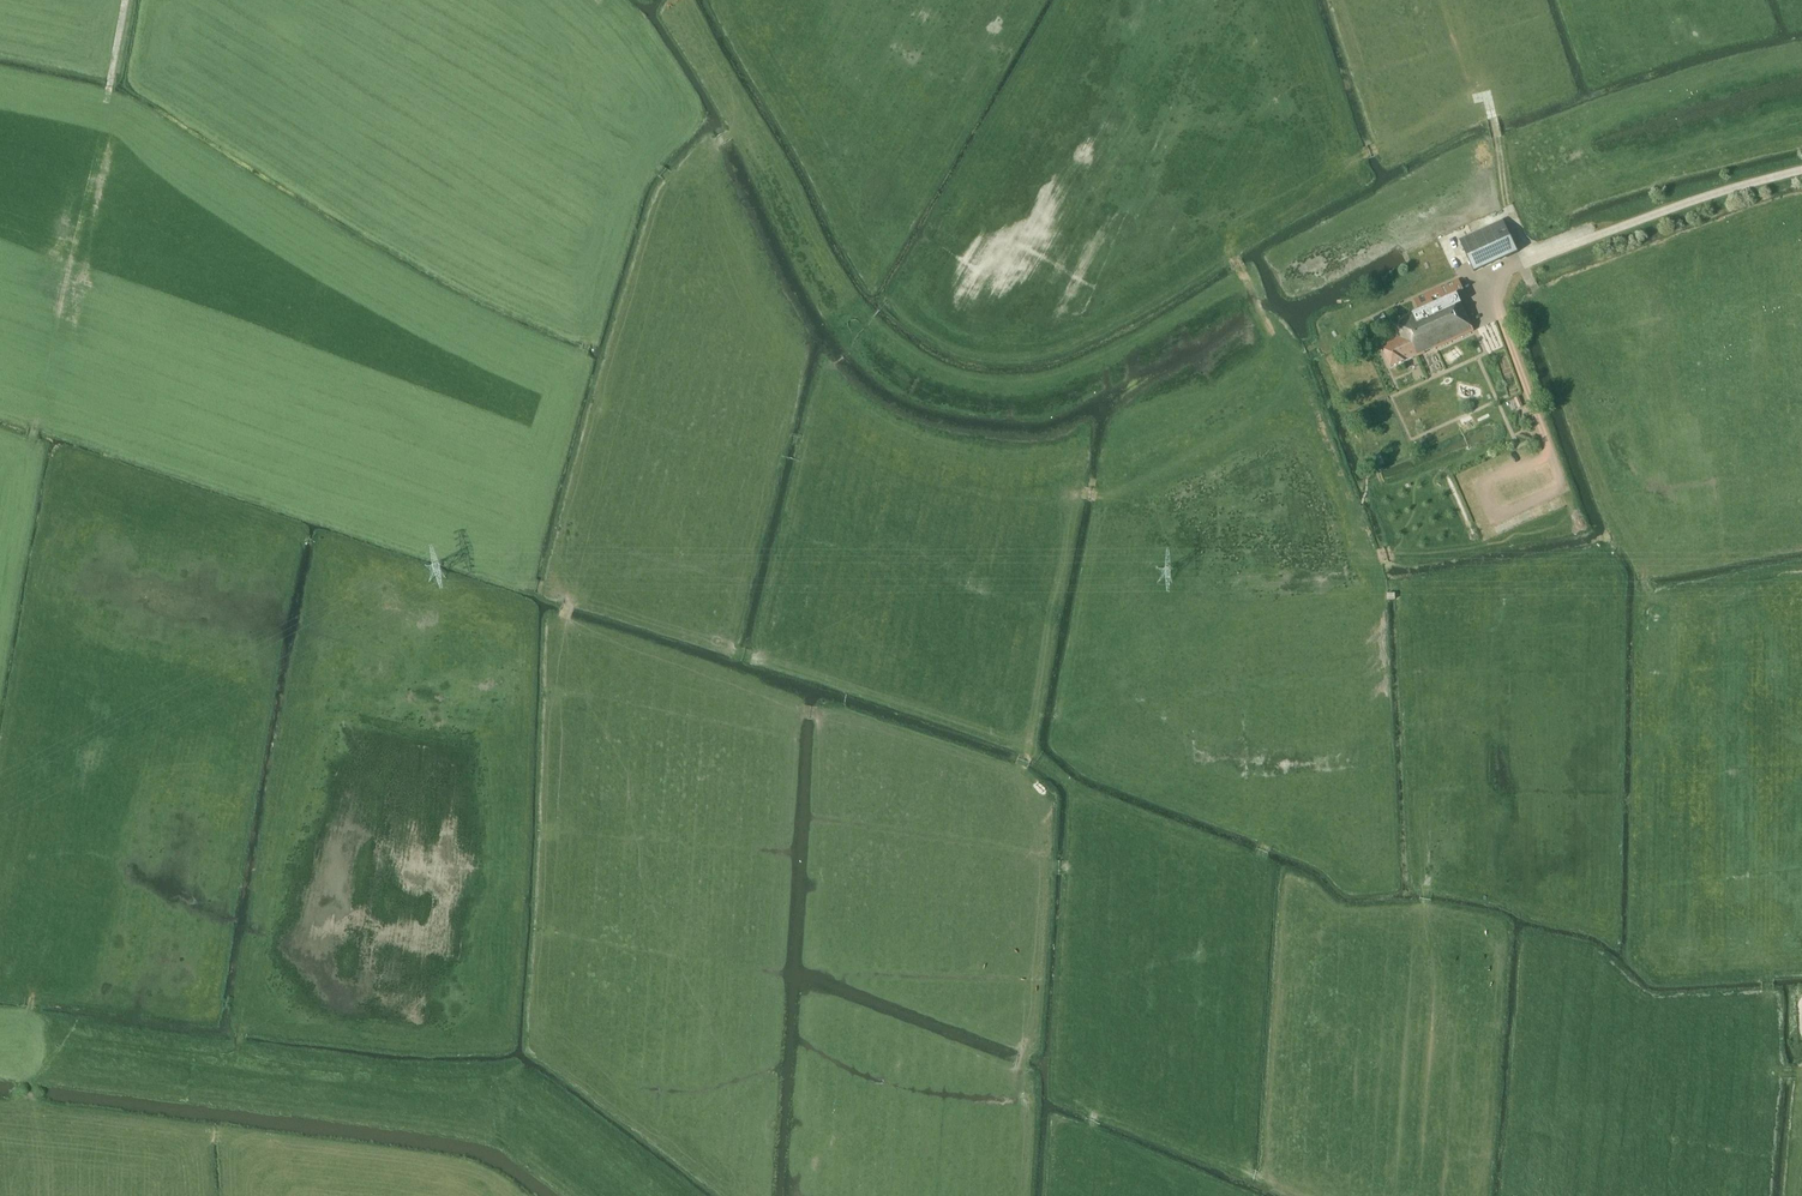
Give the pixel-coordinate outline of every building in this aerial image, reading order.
[(1460,240),(1467,256),(1499,241),(1505,257),(1517,252),(1503,220),(1460,240)] [(1388,347),(1383,349),(1391,367),(1416,355),(1417,357),(1425,353),(1424,350),(1434,345),(1436,348),(1474,331),(1457,293),(1464,290),(1459,279),(1414,300),(1419,312),(1414,314),(1413,313),(1399,319),(1400,321),(1394,324),(1398,333),(1385,339),(1388,347)] [(1380,298),(1372,302),(1375,310),(1383,306),(1380,298)] [(1378,467),(1385,464),(1380,454),(1373,457),(1378,467)] [(1382,561),(1395,555),(1390,543),(1377,548),(1382,561)]
